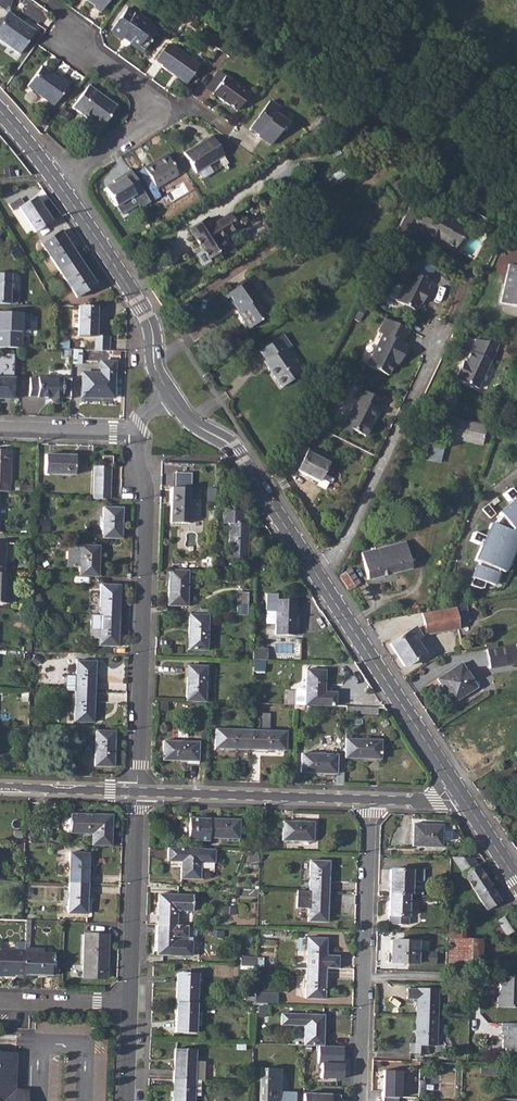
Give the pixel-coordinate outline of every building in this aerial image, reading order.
[(94,5),(93,7),(101,12),(109,0),(86,0),(94,5)] [(126,8),(111,30),(142,53),(157,30),(126,8)] [(0,24),(0,40),(19,53),(34,32),(8,13),(0,24)] [(220,34),(212,44),(220,50),(227,39),(220,34)] [(227,39),(220,50),(228,56),(236,46),(227,39)] [(167,44),(155,60),(162,65),(161,66),(174,76),(176,73),(188,81),(200,65),(175,47),(174,48),(167,44)] [(41,66),(27,86),(53,105),(69,82),(59,75),(57,78),(41,66)] [(225,76),(213,93),(237,111),(249,94),(225,76)] [(88,86),(72,107),(101,128),(116,106),(88,86)] [(270,101),(250,127),(259,134),(259,135),(271,144),(281,131),(283,132),(289,123),(275,113),(279,108),(270,101)] [(211,136),(184,153),(196,172),(224,155),(211,136)] [(166,154),(145,167),(156,187),(178,174),(166,154)] [(224,156),(210,164),(214,170),(228,162),(224,156)] [(143,189),(130,169),(113,180),(114,182),(106,188),(116,205),(143,189)] [(19,206),(36,232),(51,221),(35,196),(19,206)] [(466,225),(426,205),(422,213),(415,228),(443,241),(442,243),(455,249),(466,225)] [(420,212),(408,206),(401,221),(413,227),(420,212)] [(208,217),(190,228),(209,258),(226,247),(220,238),(237,226),(230,214),(213,225),(208,217)] [(41,243),(59,270),(78,257),(60,231),(41,243)] [(78,257),(59,270),(77,297),(96,284),(78,257)] [(500,303),(516,306),(516,266),(508,264),(500,303)] [(415,311),(418,304),(420,301),(422,302),(427,292),(425,291),(429,282),(408,270),(393,300),(415,311)] [(17,304),(17,291),(9,290),(10,274),(0,274),(0,304),(17,304)] [(247,279),(223,296),(231,307),(236,305),(237,305),(239,305),(241,305),(243,308),(239,311),(251,327),(270,314),(256,294),(257,293),(247,279)] [(79,306),(78,336),(96,336),(97,307),(79,306)] [(20,311),(0,310),(0,347),(20,348),(20,311)] [(409,330),(384,317),(377,331),(382,334),(366,364),(387,374),(392,363),(396,357),(400,360),(407,346),(402,343),(409,330)] [(283,334),(260,350),(266,359),(264,361),(282,387),(302,373),(286,350),(292,346),(283,334)] [(54,336),(53,349),(64,349),(64,341),(64,336),(54,336)] [(96,336),(95,350),(109,351),(109,337),(96,336)] [(464,369),(462,369),(456,379),(477,391),(501,345),(479,340),(467,363),(464,369)] [(81,350),(73,350),(73,364),(81,364),(81,350)] [(12,399),(13,357),(0,357),(0,398),(12,399)] [(82,372),(81,397),(114,398),(114,361),(100,361),(100,373),(82,372)] [(30,378),(30,396),(37,396),(37,397),(50,398),(51,400),(51,402),(54,403),(56,403),(59,403),(60,402),(61,399),(62,378),(38,377),(37,378),(30,378)] [(345,425),(343,429),(344,431),(349,433),(351,433),(353,429),(365,435),(370,424),(369,424),(376,409),(375,409),(379,400),(357,389),(353,398),(356,400),(343,424),(345,425)] [(445,436),(482,444),(486,426),(449,418),(445,436)] [(427,440),(422,458),(441,462),(442,462),(446,444),(427,440)] [(298,445),(286,468),(296,473),(298,470),(319,481),(328,462),(307,452),(308,449),(298,445)] [(9,491),(11,450),(0,450),(0,491),(9,491)] [(45,454),(44,474),(75,475),(76,455),(45,454)] [(103,455),(102,465),(112,466),(113,466),(113,456),(103,455)] [(95,465),(93,497),(111,498),(112,466),(102,465),(95,465)] [(172,486),(171,522),(190,522),(191,473),(177,473),(176,486),(172,486)] [(509,489),(503,494),(511,504),(498,513),(500,515),(494,525),(491,524),(485,537),(489,538),(485,547),(481,546),(476,559),(480,562),(477,569),(475,569),(473,576),(474,578),(471,585),(479,589),(483,588),(485,582),(498,570),(503,572),(516,539),(516,498),(509,489)] [(488,504),(482,509),(490,519),(496,514),(488,504)] [(103,507),(102,537),(121,538),(122,507),(103,507)] [(223,510),(222,523),(229,523),(228,557),(247,558),(248,523),(242,523),(242,511),(223,510)] [(405,542),(362,552),(368,578),(412,567),(405,542)] [(80,565),(79,575),(98,576),(99,545),(68,544),(68,565),(80,565)] [(187,570),(169,569),(168,604),(186,605),(187,570)] [(0,572),(0,602),(10,602),(11,572),(4,572),(0,572)] [(101,583),(100,615),(118,615),(119,584),(101,583)] [(247,615),(248,592),(237,592),(236,615),(247,615)] [(276,598),(276,634),(295,635),(295,599),(276,598)] [(465,604),(455,606),(455,607),(423,613),(426,634),(458,628),(457,623),(468,620),(465,604)] [(208,614),(189,613),(188,649),(207,650),(208,614)] [(118,615),(100,615),(90,614),(90,630),(100,630),(99,638),(99,645),(118,646),(118,615)] [(415,627),(390,643),(405,666),(424,653),(416,640),(421,637),(415,627)] [(487,649),(490,668),(516,663),(516,653),(516,644),(487,649)] [(253,648),(253,659),(267,660),(267,648),(253,648)] [(76,660),(75,691),(94,692),(95,661),(76,660)] [(437,678),(447,692),(452,689),(458,699),(477,687),(461,663),(437,678)] [(188,665),(186,701),(205,701),(206,665),(188,665)] [(295,694),(295,704),(335,706),(335,693),(324,692),(325,670),(306,669),(306,695),(295,694)] [(94,692),(75,691),(75,722),(93,722),(94,692)] [(346,706),(346,713),(377,714),(377,707),(346,706)] [(215,747),(250,749),(251,730),(216,729),(215,747)] [(114,731),(96,730),(95,766),(113,766),(114,731)] [(251,730),(250,749),(285,750),(286,731),(251,730)] [(345,739),(345,758),(380,758),(380,740),(345,739)] [(163,741),(163,760),(198,761),(198,742),(163,741)] [(302,754),(301,772),(336,774),(337,754),(302,754)] [(93,833),(92,845),(110,846),(111,816),(71,814),(70,832),(93,833)] [(190,818),(189,841),(209,841),(209,838),(239,839),(239,820),(190,818)] [(283,821),(283,840),(313,841),(313,822),(283,821)] [(413,824),(413,846),(442,847),(442,825),(413,824)] [(201,849),(182,848),(168,848),(168,861),(181,862),(181,879),(200,879),(200,872),(214,872),(214,867),(214,849),(201,849)] [(70,852),(70,883),(88,883),(89,853),(70,852)] [(472,857),(452,857),(477,895),(487,909),(500,900),(472,857)] [(310,860),(309,891),(328,891),(329,861),(310,860)] [(390,870),(390,894),(409,894),(423,894),(423,871),(390,870)] [(70,883),(69,913),(87,913),(88,883),(70,883)] [(328,891),(309,891),(309,920),(327,921),(328,891)] [(159,894),(158,924),(177,925),(177,910),(192,910),(193,895),(159,894)] [(409,894),(390,894),(389,924),(408,925),(409,894)] [(500,926),(506,935),(516,927),(516,926),(509,913),(497,920),(500,926)] [(177,925),(158,924),(157,954),(192,955),(192,941),(186,941),(187,925),(177,925)] [(481,961),(483,938),(465,937),(466,926),(451,925),(448,958),(481,961)] [(85,934),(84,977),(107,978),(108,934),(85,934)] [(307,936),(307,968),(325,968),(340,969),(340,956),(326,955),(326,937),(307,936)] [(392,940),(391,962),(436,964),(436,952),(418,952),(418,940),(392,940)] [(25,951),(24,975),(52,976),(53,954),(42,953),(42,948),(25,947),(25,951)] [(24,975),(25,951),(0,950),(0,976),(9,976),(9,974),(24,975)] [(325,968),(307,968),(306,998),(325,999),(325,968)] [(177,973),(177,1002),(196,1002),(197,974),(177,973)] [(501,974),(500,997),(497,997),(497,1007),(516,1008),(516,975),(501,974)] [(417,999),(416,1016),(437,1017),(438,988),(417,988),(417,989),(406,989),(406,999),(417,999)] [(255,997),(255,1005),(278,1005),(278,995),(255,994),(255,997)] [(196,1002),(177,1002),(176,1032),(196,1033),(196,1002)] [(305,1023),(304,1046),(305,1045),(319,1046),(323,1046),(324,1014),(282,1013),(282,1023),(305,1023)] [(437,1017),(416,1016),(416,1044),(409,1044),(409,1053),(425,1054),(425,1046),(436,1047),(437,1017)] [(502,1023),(502,1032),(504,1032),(505,1033),(504,1040),(503,1040),(503,1049),(506,1049),(505,1057),(516,1058),(516,1023),(502,1023)] [(345,1047),(323,1046),(319,1046),(319,1063),(322,1063),(321,1078),(343,1078),(345,1047)] [(175,1049),(174,1080),(201,1081),(204,1081),(205,1061),(196,1061),(196,1050),(175,1049)] [(14,1090),(16,1053),(0,1052),(0,1100),(14,1100),(14,1090)] [(261,1100),(294,1100),(294,1094),(279,1094),(280,1069),(262,1069),(261,1100)] [(385,1070),(384,1097),(398,1098),(403,1098),(404,1071),(385,1070)] [(174,1080),(174,1100),(194,1100),(194,1096),(200,1097),(201,1081),(174,1080)]
